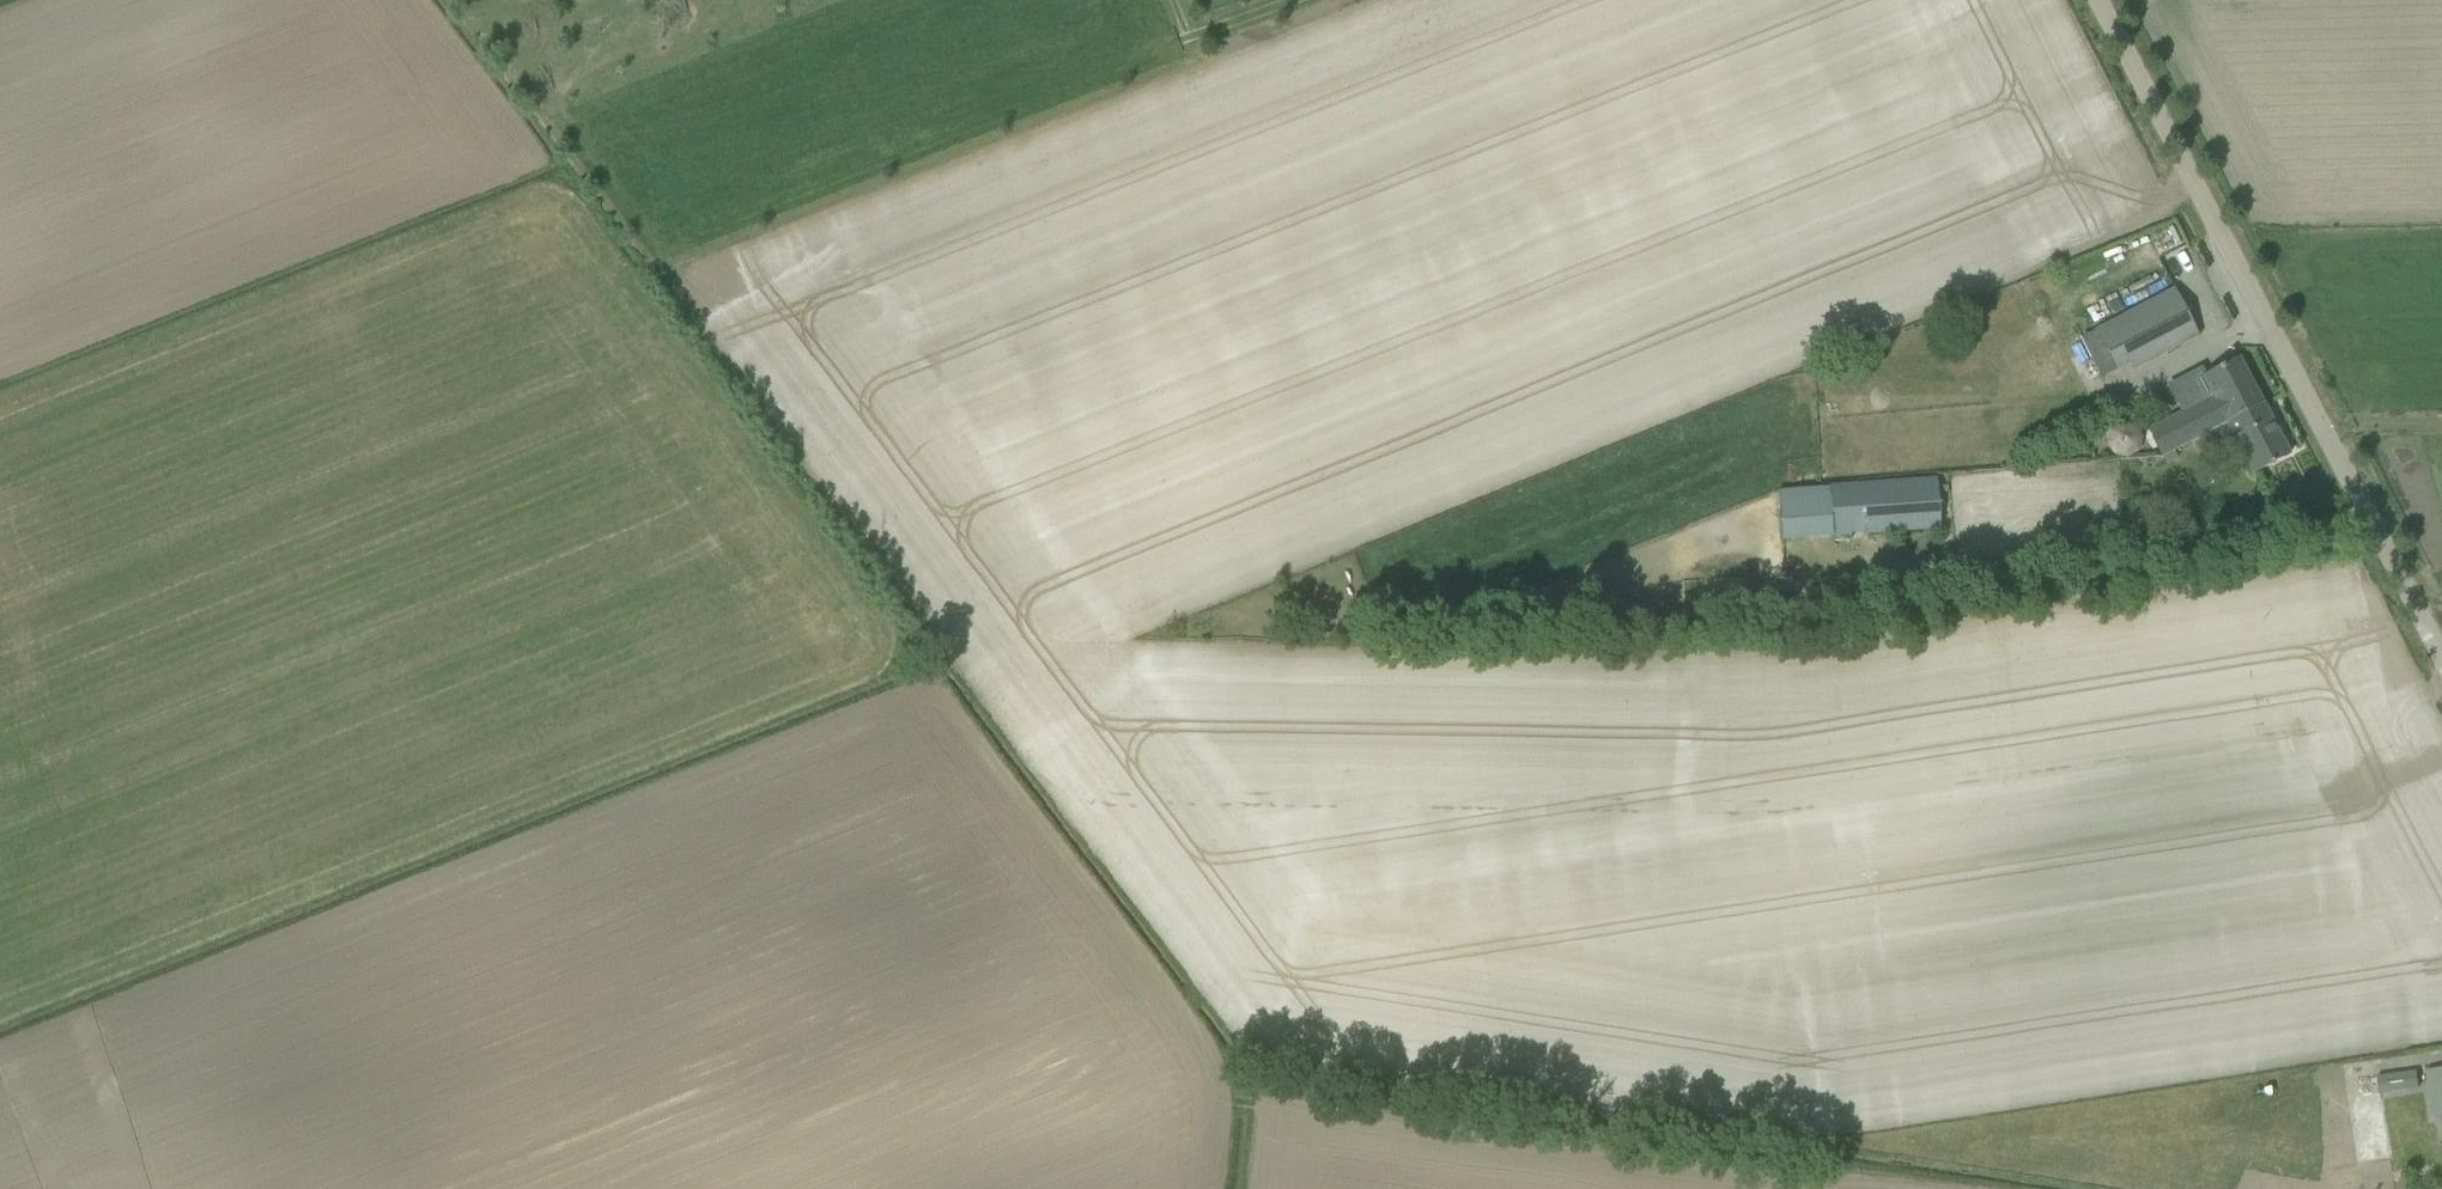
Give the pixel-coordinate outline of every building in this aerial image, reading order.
[(2174,288),(2094,331),(2115,371),(2195,329),(2174,288)] [(2174,451),(2195,440),(2195,439),(2262,404),(2238,358),(2202,376),(2216,404),(2188,419),(2187,418),(2164,430),(2151,436),(2162,457),(2166,464),(2178,458),(2174,451)] [(2195,439),(2195,440),(2206,460),(2219,453),(2225,466),(2243,456),(2252,474),(2288,455),(2262,404),(2195,439)] [(1776,492),(1780,538),(1940,526),(1936,479),(1776,492)] [(2433,1118),(2441,1116),(2441,1067),(2425,1070),(2433,1118)] [(2377,1075),(2379,1092),(2380,1092),(2418,1086),(2416,1069),(2377,1075)]
